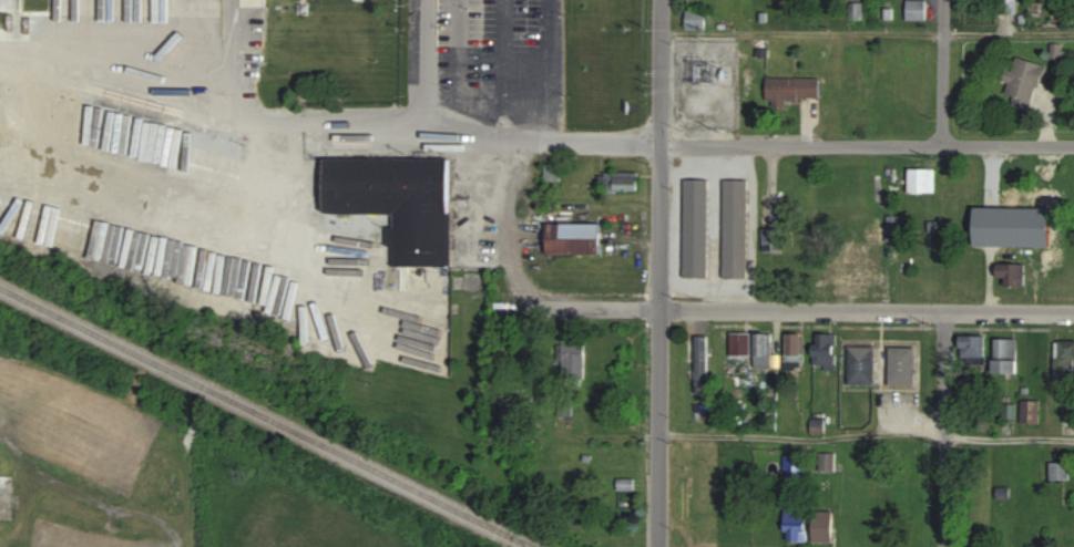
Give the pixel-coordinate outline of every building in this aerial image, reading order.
[(927,1),(908,1),(908,21),(927,21),(927,1)] [(687,30),(707,30),(707,10),(687,10),(687,30)] [(1013,71),(1007,69),(1004,83),(1010,84),(1005,103),(1032,110),(1045,63),(1017,56),(1013,71)] [(788,107),(788,98),(821,98),(821,78),(768,78),(768,107),(788,107)] [(393,266),(451,267),(452,158),(326,157),(325,214),(394,215),(393,266)] [(911,194),(937,194),(937,170),(911,170),(911,194)] [(601,192),(639,192),(639,171),(601,171),(601,192)] [(682,280),(682,180),(707,180),(707,281),(682,280)] [(722,280),(722,182),(746,182),(746,280),(722,280)] [(601,223),(549,223),(549,254),(601,254),(601,223)] [(987,226),(987,244),(1006,244),(1006,226),(987,226)] [(1000,278),(1009,278),(1009,286),(1026,286),(1026,262),(1000,262),(1000,278)] [(733,356),(751,356),(751,333),(733,333),(733,356)] [(773,369),(773,333),(756,333),(756,369),(773,369)] [(806,368),(806,334),(786,334),(786,368),(806,368)] [(815,370),(837,370),(837,334),(815,334),(815,370)] [(987,336),(961,336),(961,364),(987,364),(987,336)] [(996,375),(1019,375),(1019,339),(996,339),(996,375)] [(708,340),(689,340),(689,388),(708,388),(708,340)] [(1057,340),(1057,373),(1073,373),(1073,340),(1057,340)] [(586,379),(586,343),(563,343),(563,379),(586,379)] [(876,348),(851,348),(851,385),(875,385),(876,348)] [(917,349),(892,349),(892,385),(917,385),(917,349)] [(800,457),(787,457),(787,478),(800,478),(800,457)] [(1071,481),(1071,462),(1051,462),(1051,481),(1071,481)] [(634,490),(635,479),(619,479),(618,489),(634,490)] [(815,543),(836,543),(836,511),(815,511),(815,543)]
